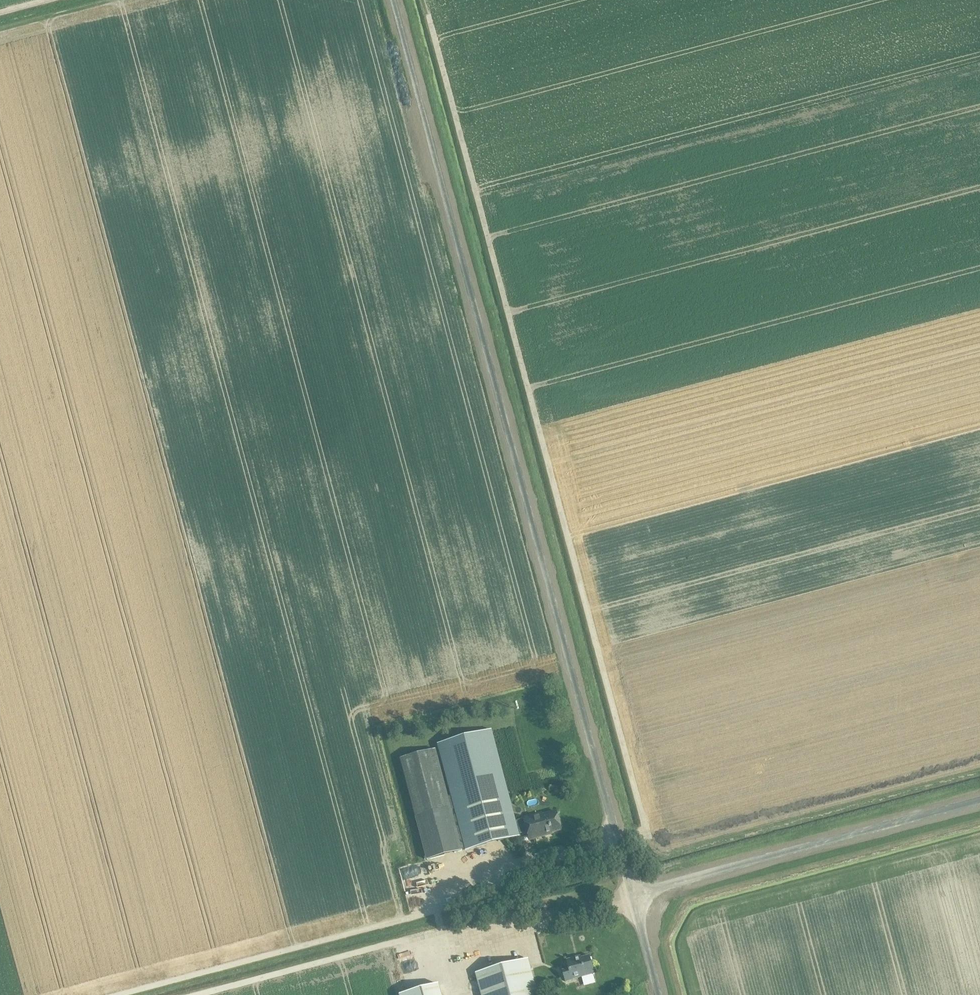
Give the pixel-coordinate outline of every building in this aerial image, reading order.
[(518,836),(518,834),(515,821),(514,821),(491,731),(439,745),(452,796),(448,797),(435,749),(400,759),(427,859),(463,850),(462,849),(466,848),(466,850),(518,836)] [(532,817),(515,821),(518,834),(533,830),(535,838),(547,835),(546,834),(561,830),(556,812),(542,816),(541,813),(531,816),(532,817)] [(421,907),(433,905),(432,897),(420,899),(421,907)] [(594,973),(589,956),(580,958),(576,959),(576,958),(567,960),(568,963),(561,965),(566,982),(573,980),(572,979),(594,973)] [(528,959),(476,973),(482,994),(538,994),(528,959)] [(438,984),(399,994),(400,994),(441,994),(438,984)]
